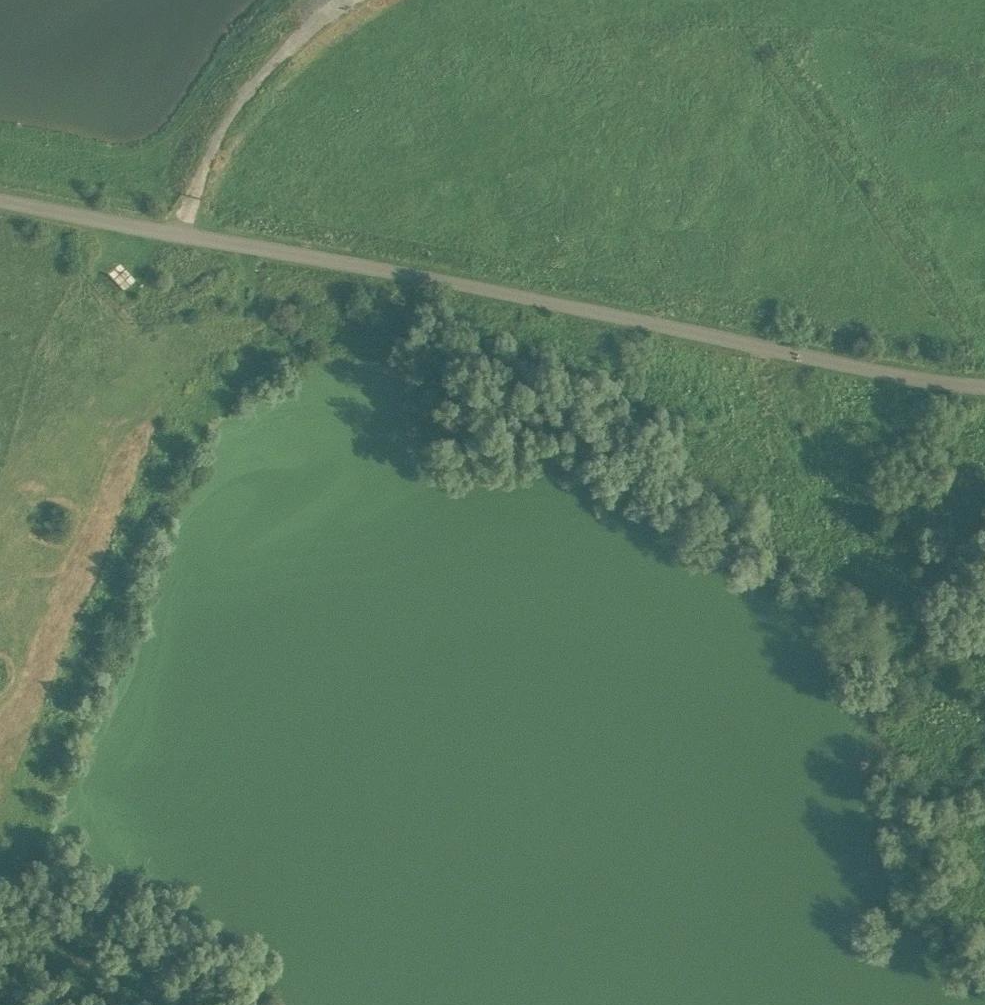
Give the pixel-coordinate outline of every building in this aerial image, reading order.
[(111,274),(125,288),(134,279),(119,265),(111,274)]
